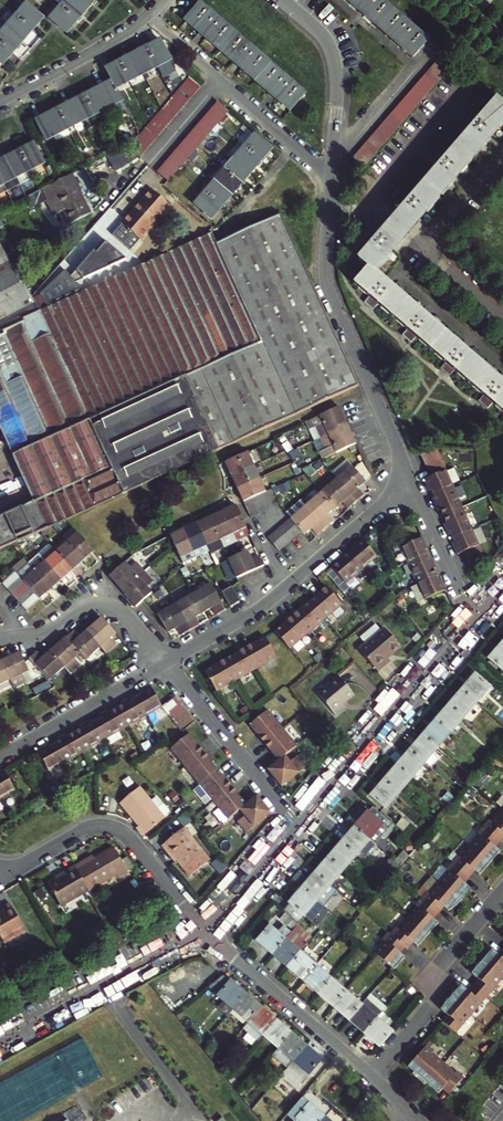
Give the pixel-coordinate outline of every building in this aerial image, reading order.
[(86,9),(76,0),(65,0),(60,7),(76,20),(86,9)] [(94,0),(76,0),(86,9),(94,0)] [(414,57),(427,41),(379,0),(348,0),(414,57)] [(304,94),(199,4),(185,21),(291,111),(304,94)] [(26,5),(16,16),(31,30),(41,18),(26,5)] [(66,32),(76,20),(60,7),(50,18),(66,32)] [(16,16),(6,28),(21,42),(31,30),(16,16)] [(6,28),(0,34),(0,43),(11,53),(21,42),(6,28)] [(147,48),(157,67),(169,60),(159,42),(147,48)] [(0,43),(0,63),(1,64),(11,53),(0,43)] [(133,55),(143,74),(157,67),(147,48),(133,55)] [(352,159),(364,169),(456,64),(455,64),(443,54),(352,159)] [(143,74),(133,55),(120,62),(130,81),(143,74)] [(130,81),(120,62),(106,69),(111,78),(112,81),(116,88),(130,81)] [(130,148),(140,157),(200,88),(189,78),(173,97),(162,110),(152,122),(140,135),(130,148)] [(98,88),(108,107),(122,100),(116,88),(112,81),(98,88)] [(98,88),(84,95),(94,114),(108,107),(98,88)] [(84,95),(71,102),(81,121),(94,114),(84,95)] [(370,245),(357,259),(368,268),(373,273),(398,244),(405,236),(415,224),(502,123),(502,107),(495,100),(476,122),(468,132),(443,160),(435,169),(410,199),(402,207),(399,211),(389,223),(383,230),(379,234),(377,236),(370,245)] [(81,121),(71,102),(58,109),(67,128),(81,121)] [(216,102),(157,172),(168,181),(178,170),(188,158),(198,147),(208,135),(217,124),(228,112),(216,102)] [(46,139),(67,128),(58,109),(36,120),(46,139)] [(468,132),(476,122),(471,118),(463,127),(468,132)] [(244,147),(261,161),(271,149),(254,135),(244,147)] [(20,151),(30,170),(43,163),(33,144),(20,151)] [(106,155),(115,173),(140,157),(130,148),(128,144),(106,155)] [(251,172),(261,161),(244,147),(234,158),(251,172)] [(30,170),(20,151),(7,158),(16,176),(30,170)] [(435,169),(443,160),(438,156),(430,165),(435,169)] [(0,162),(0,178),(3,184),(16,176),(7,158),(0,162)] [(251,172),(234,158),(225,169),(241,183),(251,172)] [(225,169),(215,181),(231,195),(241,183),(225,169)] [(60,210),(68,224),(90,213),(79,191),(81,191),(71,173),(48,185),(53,195),(45,199),(52,214),(60,210)] [(231,195),(215,181),(205,193),(221,207),(231,195)] [(170,206),(151,189),(113,234),(131,250),(170,206)] [(195,204),(211,218),(221,207),(205,193),(195,204)] [(402,207),(410,199),(404,194),(397,203),(402,207)] [(211,233),(39,312),(31,298),(0,246),(0,427),(31,494),(35,502),(0,517),(0,549),(10,544),(24,538),(38,532),(51,525),(66,519),(348,389),(358,385),(280,215),(216,244),(211,233)] [(370,245),(377,236),(372,232),(365,241),(370,245)] [(97,252),(106,242),(104,239),(94,250),(97,252)] [(94,250),(71,277),(77,281),(127,260),(106,242),(97,252),(94,250)] [(354,284),(369,297),(364,302),(374,310),(378,305),(407,331),(403,336),(411,343),(416,338),(445,363),(441,368),(450,376),(454,371),(483,396),(479,401),(488,409),(492,404),(502,413),(502,385),(373,273),(368,268),(354,284)] [(346,427),(338,410),(304,426),(307,432),(314,428),(320,439),(346,427)] [(346,427),(320,439),(325,452),(333,449),(336,455),(355,446),(346,427)] [(429,477),(445,470),(436,451),(430,454),(420,458),(429,477)] [(230,477),(253,467),(246,453),(224,463),(230,477)] [(236,491),(259,480),(253,467),(230,477),(236,491)] [(351,469),(335,483),(354,505),(362,499),(357,492),(365,485),(351,469)] [(451,485),(445,470),(429,477),(423,480),(426,488),(429,487),(432,494),(451,485)] [(264,493),(259,480),(236,491),(242,504),(249,500),(255,498),(262,494),(264,493)] [(335,483),(320,495),(334,511),(341,505),(346,512),(354,505),(335,483)] [(451,485),(432,494),(435,501),(433,503),(436,510),(438,509),(442,517),(457,510),(453,503),(458,500),(451,485)] [(262,494),(269,510),(276,507),(269,491),(264,493),(262,494)] [(262,513),(269,510),(262,494),(255,498),(262,513)] [(320,495),(304,509),(323,532),(331,524),(326,518),(334,511),(320,495)] [(255,498),(249,500),(255,516),(262,513),(255,498)] [(249,500),(242,504),(248,519),(255,516),(249,500)] [(457,510),(461,508),(458,500),(453,503),(457,510)] [(234,507),(220,513),(231,535),(244,529),(234,507)] [(304,509),(288,522),(300,535),(302,538),(309,532),(315,538),(323,532),(304,509)] [(452,539),(472,530),(465,515),(460,517),(457,510),(442,517),(445,524),(442,525),(446,534),(449,532),(452,539)] [(220,513),(208,519),(218,541),(231,535),(220,513)] [(218,541),(208,519),(194,525),(205,547),(218,541)] [(288,521),(282,526),(293,541),(300,535),(288,522),(288,521)] [(205,547),(194,525),(181,531),(192,553),(205,547)] [(282,526),(276,531),(288,546),(293,541),(282,526)] [(478,545),(472,530),(452,539),(455,546),(452,548),(456,556),(462,553),(478,545)] [(192,553),(181,531),(169,536),(175,547),(180,558),(192,553)] [(288,546),(276,531),(270,536),(282,550),(288,546)] [(78,532),(67,542),(83,561),(94,551),(78,532)] [(282,550),(270,536),(265,541),(276,555),(282,550)] [(400,547),(407,562),(426,554),(422,547),(425,546),(421,537),(400,547)] [(356,548),(350,553),(364,569),(377,558),(361,540),(354,546),(356,548)] [(67,542),(56,552),(72,571),(83,561),(67,542)] [(468,567),(475,564),(485,559),(478,545),(462,553),(468,567)] [(42,557),(45,561),(62,580),(72,571),(56,552),(52,548),(42,557)] [(225,560),(233,579),(260,567),(256,557),(248,560),(244,551),(225,560)] [(364,569),(350,553),(344,559),(342,557),(335,563),(337,565),(331,570),(342,583),(348,577),(351,580),(364,569)] [(438,575),(434,567),(432,568),(426,554),(407,562),(413,577),(417,575),(421,583),(435,576),(438,575)] [(125,562),(127,565),(135,558),(133,556),(125,562)] [(62,580),(45,561),(34,571),(51,590),(62,580)] [(109,577),(123,592),(146,572),(137,562),(130,568),(127,565),(125,562),(113,573),(109,577)] [(148,570),(157,581),(162,576),(153,566),(148,570)] [(6,589),(20,577),(15,571),(1,583),(6,589)] [(24,582),(29,588),(34,594),(40,600),(51,590),(34,571),(23,581),(24,582)] [(136,607),(141,602),(143,601),(153,593),(148,588),(155,582),(146,572),(123,592),(136,607)] [(421,583),(417,585),(424,600),(445,590),(441,583),(439,584),(435,576),(421,583)] [(20,577),(6,589),(11,595),(24,582),(23,581),(20,577)] [(16,600),(29,588),(24,582),(11,595),(16,600)] [(211,582),(192,593),(203,612),(212,607),(217,614),(226,609),(211,582)] [(240,601),(232,587),(224,592),(231,606),(240,601)] [(21,606),(34,594),(29,588),(16,600),(21,606)] [(298,616),(296,613),(283,624),(285,626),(281,630),(279,627),(272,633),(288,651),(340,606),(324,588),(318,594),(320,596),(316,600),(314,597),(300,609),(302,612),(298,616)] [(203,612),(192,593),(175,603),(190,630),(199,625),(194,617),(203,612)] [(21,606),(26,612),(40,600),(34,594),(21,606)] [(159,616),(169,632),(177,628),(181,635),(190,630),(175,603),(157,613),(159,616)] [(95,623),(85,631),(100,647),(105,653),(115,645),(110,639),(115,634),(101,618),(95,623)] [(100,647),(85,631),(79,637),(73,630),(65,638),(79,654),(85,660),(100,647)] [(386,658),(398,648),(383,630),(358,651),(376,673),(389,662),(386,658)] [(79,654),(65,638),(50,651),(64,667),(69,673),(79,665),(74,659),(79,654)] [(264,640),(255,645),(257,648),(253,651),(251,648),(236,656),(238,659),(234,662),(232,659),(217,668),(219,670),(215,673),(213,670),(204,675),(216,696),(276,661),(264,640)] [(502,643),(490,658),(502,669),(502,643)] [(64,667),(50,651),(43,657),(37,651),(29,658),(48,680),(64,667)] [(21,674),(27,672),(17,652),(0,660),(10,680),(13,687),(25,681),(21,674)] [(10,680),(0,660),(0,685),(10,680)] [(477,674),(463,690),(476,701),(490,685),(477,674)] [(353,695),(337,676),(316,695),(334,716),(344,708),(342,705),(353,695)] [(164,707),(163,706),(153,687),(145,691),(146,694),(139,698),(150,715),(164,707)] [(463,690),(450,705),(463,716),(476,701),(463,690)] [(164,707),(181,729),(195,718),(176,695),(163,706),(164,707)] [(118,711),(126,724),(133,720),(135,724),(150,715),(139,698),(132,702),(131,699),(123,704),(125,707),(118,711)] [(450,705),(437,720),(451,731),(463,716),(450,705)] [(107,740),(122,731),(120,728),(126,724),(118,711),(111,714),(109,712),(102,716),(104,719),(97,723),(107,740)] [(258,738),(268,751),(271,749),(274,753),(272,755),(278,762),(267,771),(281,788),(305,768),(296,757),(289,764),(284,757),(296,747),(267,711),(248,726),(254,734),(257,732),(260,736),(258,738)] [(183,731),(196,720),(195,718),(181,729),(183,731)] [(437,720),(424,735),(437,746),(451,731),(437,720)] [(94,747),(107,740),(97,723),(91,726),(89,723),(82,727),(84,730),(77,734),(85,747),(92,743),(94,747)] [(195,741),(189,733),(170,748),(228,820),(240,810),(245,816),(237,822),(246,834),(272,813),(257,796),(247,804),(240,797),(238,799),(235,795),(237,793),(227,780),(224,783),(221,778),(224,776),(212,762),(210,764),(206,759),(209,757),(198,745),(196,747),(193,743),(195,741)] [(56,745),(66,763),(80,755),(78,751),(85,747),(77,734),(70,738),(69,735),(61,739),(63,742),(56,745)] [(411,750),(424,761),(437,746),(424,735),(411,750)] [(51,771),(66,763),(56,745),(49,750),(47,747),(40,751),(51,771)] [(411,776),(424,761),(411,750),(398,765),(411,776)] [(398,791),(411,776),(398,765),(385,780),(398,791)] [(6,770),(0,774),(0,777),(0,793),(4,799),(18,791),(6,770)] [(385,806),(398,791),(385,780),(372,795),(385,806)] [(138,828),(144,836),(166,818),(141,787),(121,804),(140,826),(138,828)] [(393,825),(373,806),(356,827),(369,838),(376,844),(393,825)] [(452,913),(455,912),(463,905),(469,898),(473,891),(473,889),(469,886),(465,882),(471,876),(476,870),(479,873),(484,877),(494,866),(502,856),(502,853),(500,850),(496,847),(502,839),(502,815),(496,824),(494,822),(483,835),(484,837),(474,848),(465,859),(463,858),(458,865),(452,871),(453,872),(434,895),(432,893),(420,907),(422,908),(412,920),(403,931),(401,929),(395,936),(392,934),(386,941),(387,943),(377,954),(395,969),(405,957),(400,953),(396,950),(402,943),(406,947),(408,948),(413,942),(421,949),(442,925),(437,921),(434,918),(440,912),(445,906),(448,909),(452,913)] [(186,827),(163,845),(173,857),(175,856),(185,869),(191,877),(212,860),(206,852),(186,827)] [(369,838),(356,827),(343,842),(356,853),(369,838)] [(329,857),(342,869),(356,853),(343,842),(329,857)] [(129,871),(113,846),(95,856),(96,858),(90,861),(88,857),(75,865),(89,890),(117,875),(119,877),(129,871)] [(400,865),(409,855),(404,851),(396,861),(400,865)] [(342,869),(329,857),(316,872),(329,884),(342,869)] [(396,861),(393,859),(379,874),(387,881),(394,873),(400,865),(396,861)] [(61,906),(89,890),(75,865),(61,873),(63,875),(48,883),(61,906)] [(474,879),(479,873),(476,870),(471,876),(474,879)] [(338,892),(329,884),(316,872),(303,887),(324,905),(325,906),(338,892)] [(474,879),(471,876),(465,882),(469,886),(474,879)] [(286,907),(301,920),(305,915),(308,917),(311,920),(324,905),(303,887),(286,907)] [(0,912),(0,935),(4,942),(25,930),(10,902),(2,906),(3,910),(0,912)] [(440,912),(443,915),(448,909),(445,906),(440,912)] [(301,920),(286,907),(284,909),(299,922),(301,920)] [(443,915),(440,912),(434,918),(437,921),(443,915)] [(279,917),(271,925),(278,930),(285,923),(279,917)] [(274,952),(286,939),(270,925),(259,939),(274,952)] [(289,965),(304,948),(308,943),(293,930),(286,939),(274,952),(289,965)] [(406,947),(402,943),(396,950),(400,953),(406,947)] [(304,948),(289,965),(304,978),(315,965),(319,961),(304,948)] [(495,969),(502,960),(502,954),(499,950),(488,963),(477,975),(484,981),(495,969)] [(479,1015),(502,987),(502,960),(495,969),(484,981),(474,993),(467,986),(457,997),(447,1009),(454,1015),(448,1022),(450,1023),(466,1005),(467,1004),(479,1015)] [(315,965),(304,978),(319,992),(331,978),(315,965)] [(331,978),(319,992),(334,1004),(345,990),(331,978)] [(247,994),(231,981),(220,995),(228,1002),(221,1010),(228,1016),(235,1008),(247,994)] [(349,1018),(361,1004),(345,990),(334,1004),(349,1018)] [(386,1006),(370,993),(367,997),(382,1011),(386,1006)] [(262,1008),(247,994),(235,1008),(250,1021),(262,1008)] [(361,1004),(349,1018),(365,1031),(376,1018),(382,1011),(367,997),(361,1004)] [(466,1005),(450,1023),(461,1034),(478,1016),(479,1015),(467,1004),(466,1005)] [(262,1008),(250,1021),(242,1030),(258,1043),(265,1034),(277,1020),(262,1008)] [(376,1018),(365,1031),(381,1045),(392,1032),(376,1018)] [(277,1020),(265,1034),(279,1047),(291,1033),(277,1020)] [(287,1069),(295,1061),(307,1046),(291,1033),(279,1047),(272,1056),(287,1069)] [(82,1039),(0,1082),(0,1120),(22,1120),(104,1078),(82,1039)] [(322,1059),(307,1046),(295,1061),(310,1073),(322,1059)] [(428,1046),(410,1067),(411,1068),(427,1081),(432,1086),(448,1067),(444,1064),(443,1062),(433,1074),(417,1060),(429,1047),(428,1046)] [(433,1074),(443,1062),(433,1053),(434,1051),(429,1047),(417,1060),(433,1074)] [(447,1085),(453,1090),(465,1078),(457,1071),(455,1073),(448,1067),(432,1086),(440,1093),(444,1088),(447,1085)] [(444,1088),(450,1093),(453,1090),(447,1085),(444,1088)] [(326,1116),(310,1103),(303,1096),(291,1111),(298,1117),(303,1120),(322,1120),(326,1116)] [(194,1110),(193,1119),(207,1120),(225,1120),(220,1115),(194,1110)]
